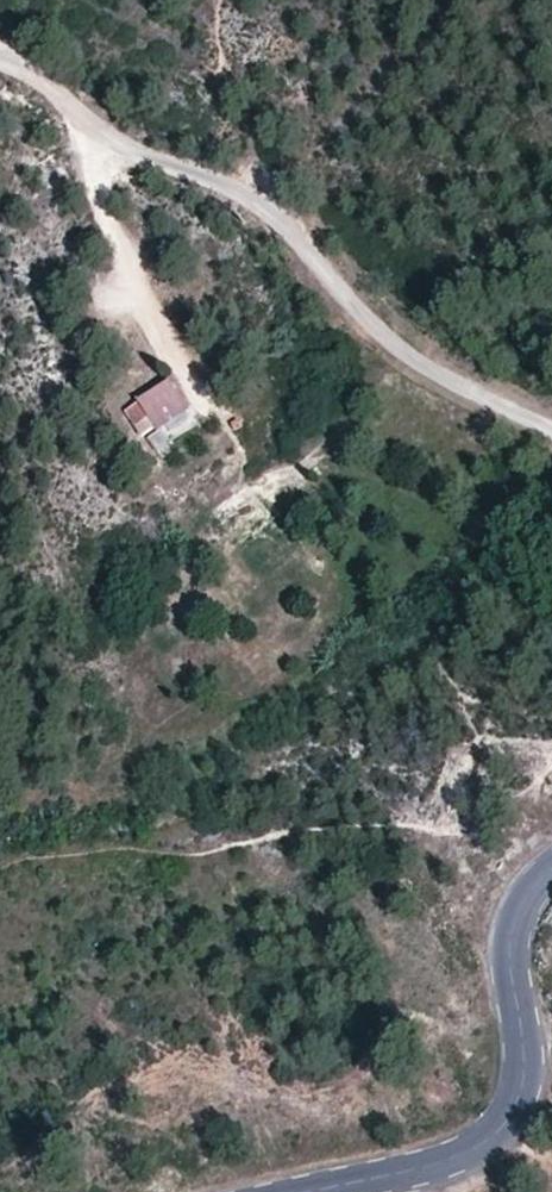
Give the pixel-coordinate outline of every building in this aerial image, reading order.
[(189,411),(171,383),(141,402),(158,428),(160,430),(189,411)] [(158,428),(141,402),(128,411),(144,436),(158,428)] [(170,426),(144,438),(152,455),(179,442),(170,426)]
